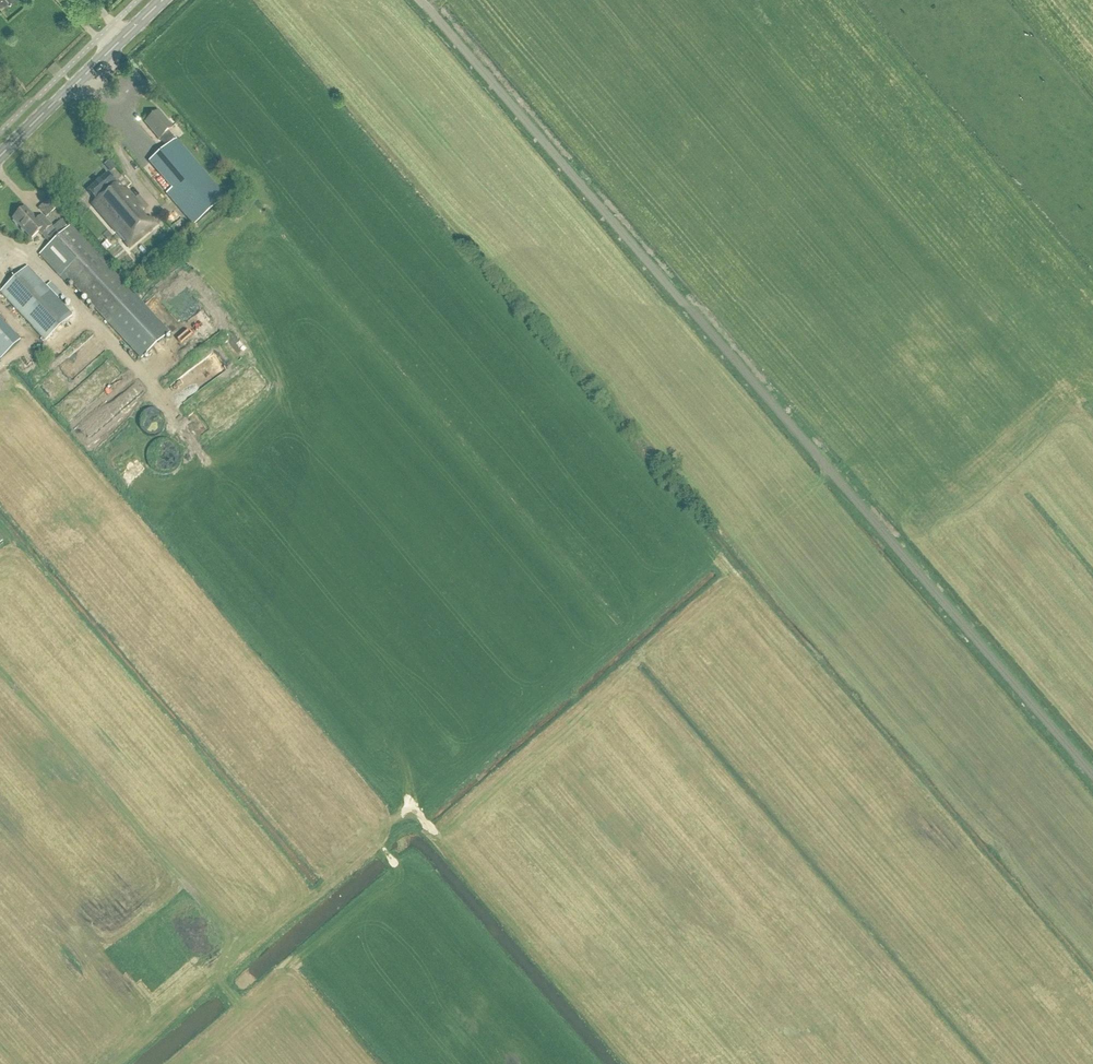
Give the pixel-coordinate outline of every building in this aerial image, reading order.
[(159,113),(145,125),(159,142),(160,141),(166,149),(165,150),(149,164),(171,191),(166,195),(193,228),(226,199),(176,141),(175,142),(168,133),(172,130),(159,113)] [(130,249),(157,226),(151,218),(147,222),(139,213),(143,210),(126,189),(122,192),(107,175),(87,192),(96,203),(93,205),(130,249)] [(38,233),(39,235),(49,246),(42,253),(42,254),(40,256),(63,282),(66,279),(109,325),(141,360),(170,335),(137,300),(70,228),(68,229),(61,222),(58,224),(53,229),(42,217),(36,222),(25,209),(12,220),(31,241),(38,233)] [(106,242),(101,247),(105,252),(111,247),(106,242)] [(0,293),(0,294),(2,296),(26,323),(45,343),(72,317),(46,288),(45,288),(27,268),(10,284),(0,293)] [(0,360),(20,342),(13,334),(0,320),(0,360)] [(151,438),(153,438),(154,438),(155,437),(156,437),(158,436),(159,436),(160,435),(161,434),(162,433),(163,432),(163,431),(164,430),(164,428),(164,427),(165,426),(165,425),(165,424),(165,422),(164,421),(164,420),(163,419),(163,418),(162,416),(161,415),(160,414),(159,414),(158,413),(156,412),(155,412),(154,412),(153,412),(152,411),(150,412),(149,412),(148,412),(147,412),(146,413),(144,414),(143,414),(142,415),(141,416),(141,417),(140,419),(139,420),(139,421),(139,422),(138,423),(138,425),(138,426),(139,427),(139,428),(139,429),(140,431),(141,432),(141,433),(142,434),(143,435),(144,436),(145,436),(147,437),(148,437),(149,438),(150,438),(151,438)]
